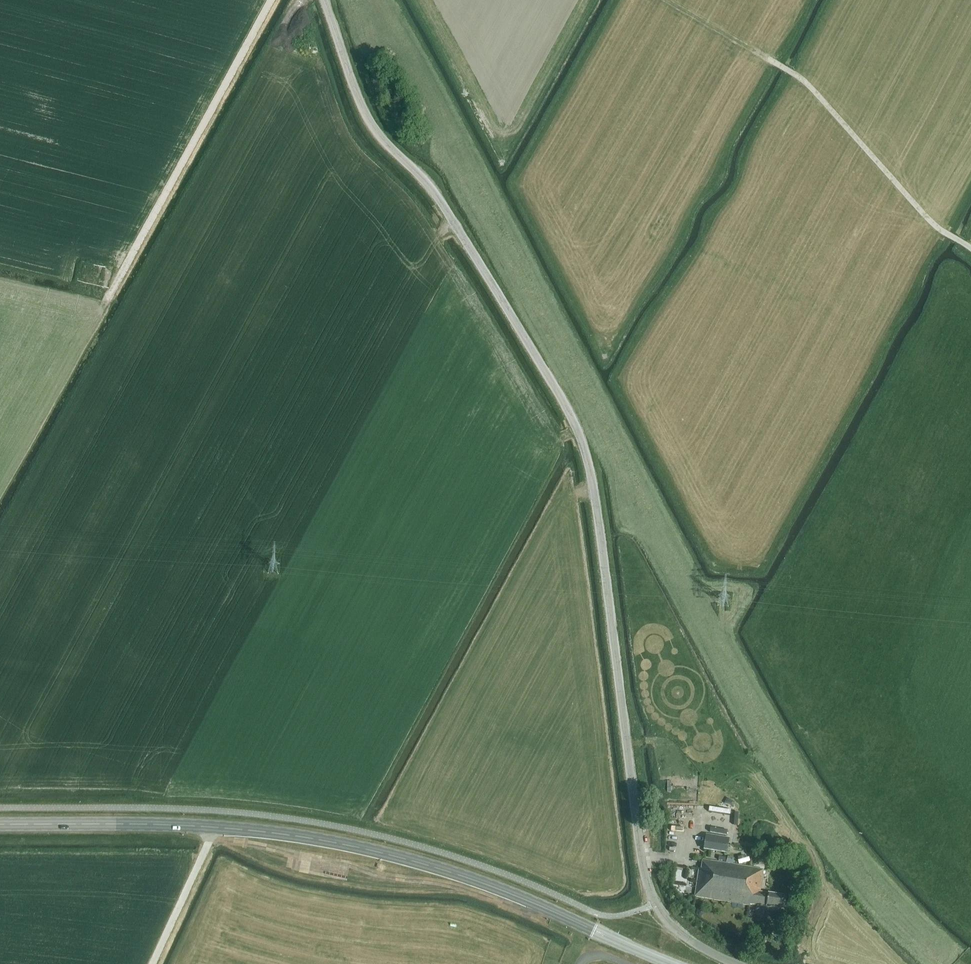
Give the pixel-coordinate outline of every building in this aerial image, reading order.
[(706,835),(703,850),(727,854),(730,839),(706,835)] [(756,861),(766,863),(767,856),(757,854),(756,861)] [(750,906),(750,904),(782,909),(784,896),(760,892),(764,871),(704,861),(702,869),(700,869),(695,897),(750,906)]
